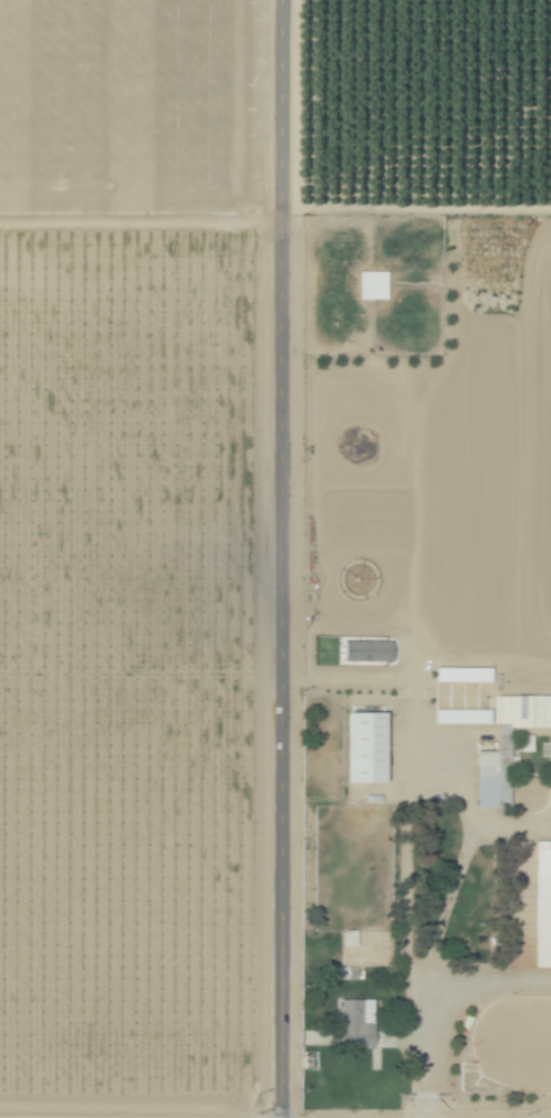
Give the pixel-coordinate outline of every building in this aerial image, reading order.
[(357,299),(384,299),(384,272),(357,271),(357,299)] [(390,640),(342,641),(342,662),(390,661),(390,640)] [(434,682),(488,682),(488,668),(434,668),(434,682)] [(497,698),(550,698),(550,729),(513,730),(513,761),(512,761),(513,813),(479,813),(479,756),(501,756),(501,730),(497,730),(497,698)] [(384,776),(349,776),(349,707),(384,707),(384,776)] [(434,724),(487,724),(487,710),(434,710),(434,724)] [(537,879),(550,879),(550,964),(538,964),(537,879)] [(357,945),(342,945),(342,929),(357,929),(357,945)] [(363,996),(363,999),(372,999),(372,1021),(375,1020),(375,1041),(343,1042),(342,1027),(342,1021),(342,996),(363,996)]
